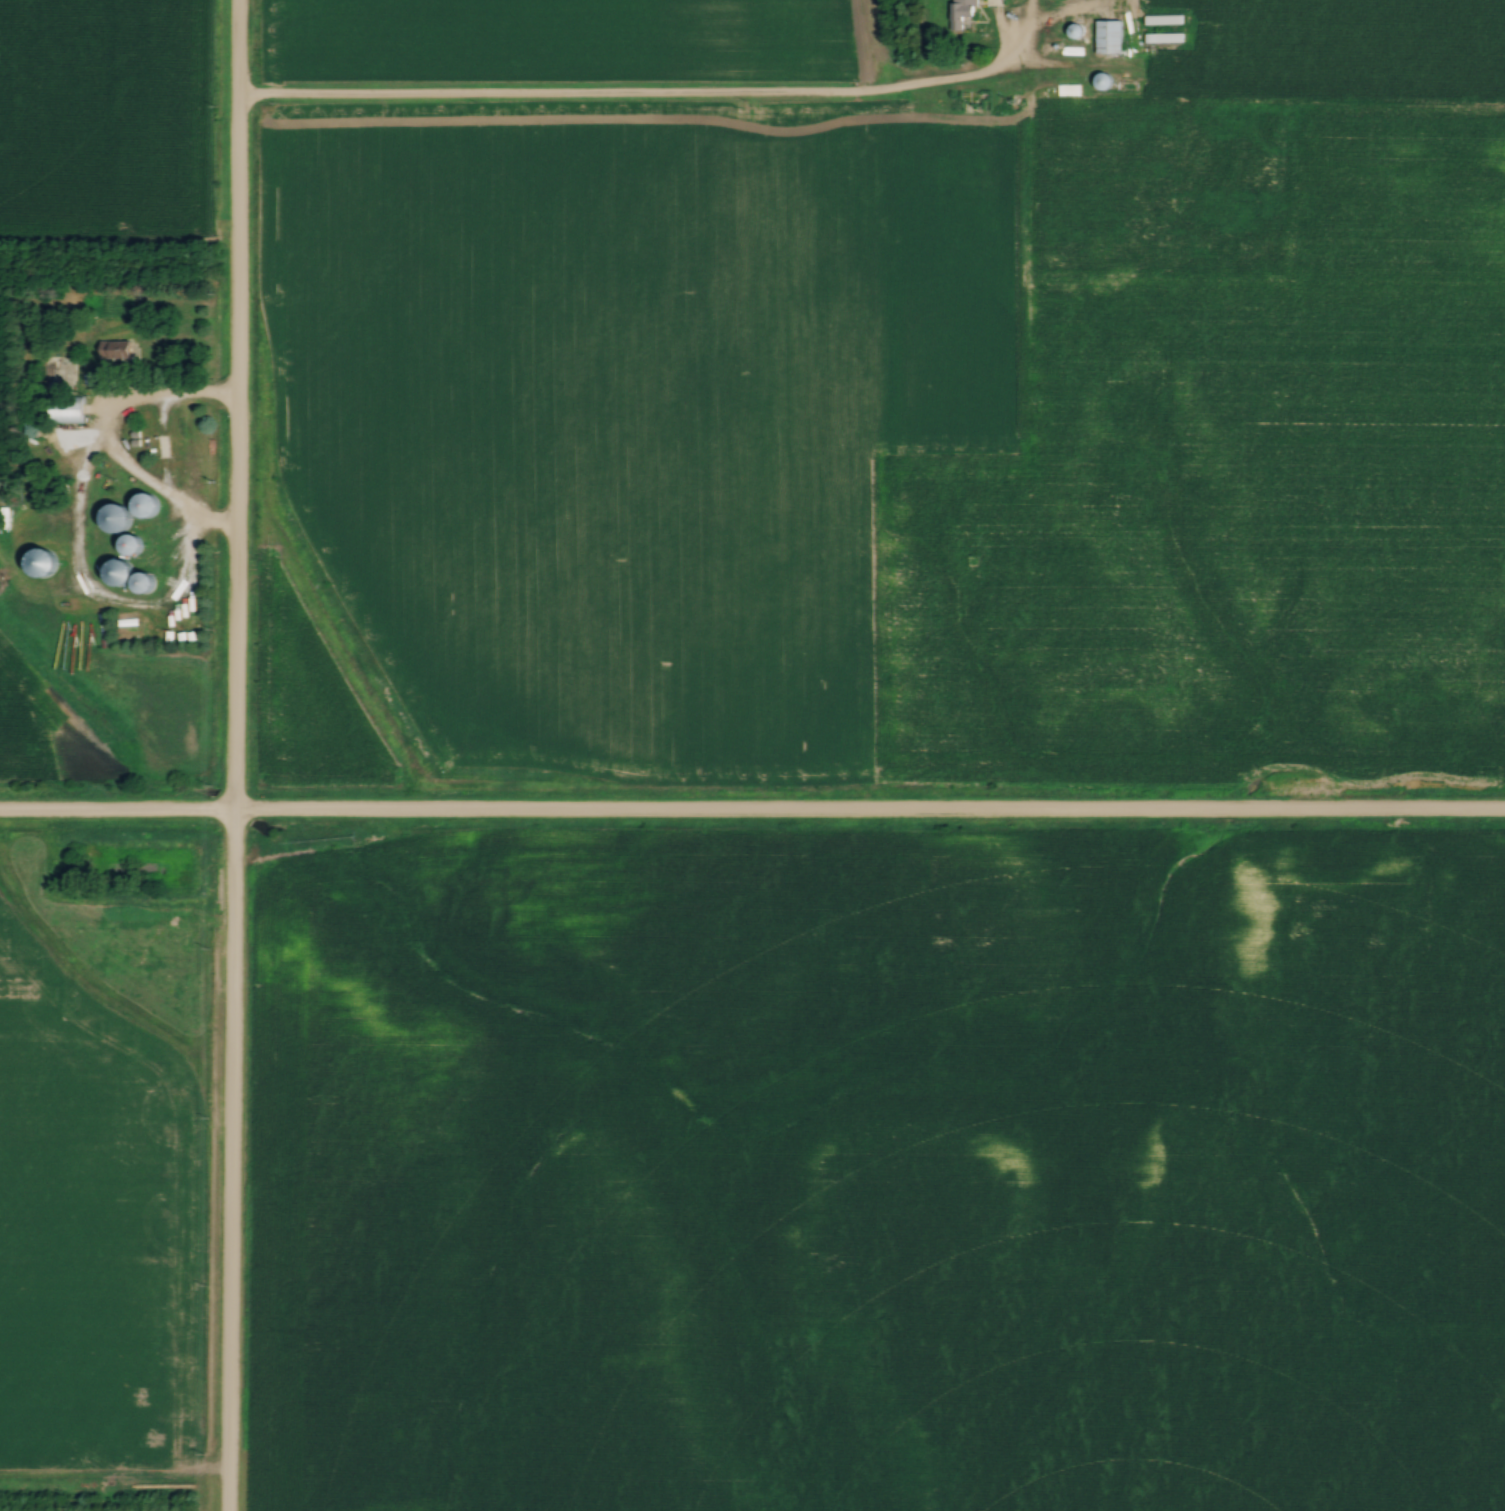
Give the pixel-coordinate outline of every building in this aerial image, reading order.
[(969,30),(969,18),(979,18),(979,0),(952,0),(952,30),(969,30)] [(1182,15),(1145,15),(1145,25),(1182,25),(1182,15)] [(1124,20),(1098,20),(1098,54),(1124,54),(1124,20)] [(1073,38),(1077,39),(1081,38),(1084,35),(1085,31),(1084,28),(1081,25),(1077,24),(1073,25),(1070,28),(1069,31),(1070,35),(1073,38)] [(1183,34),(1146,34),(1146,43),(1183,43),(1183,34)] [(1177,63),(1177,51),(1146,51),(1146,63),(1177,63)] [(1098,89),(1103,90),(1107,89),(1110,86),(1111,82),(1110,77),(1107,74),(1103,73),(1098,74),(1095,77),(1094,82),(1095,86),(1098,89)] [(1119,83),(1119,92),(1139,92),(1139,83),(1119,83)] [(136,362),(136,341),(101,341),(101,362),(136,362)] [(74,356),(41,356),(41,391),(74,391),(74,356)] [(48,397),(48,424),(88,423),(87,396),(48,397)] [(132,514),(135,517),(140,519),(145,519),(150,517),(153,513),(155,508),(155,503),(152,499),(149,495),(144,493),(139,493),(134,496),(131,499),(129,504),(129,509),(132,514)] [(102,524),(105,529),(110,532),(115,533),(121,532),(125,529),(128,524),(130,519),(128,513),(125,509),(121,506),(115,505),(110,506),(105,509),(102,513),(101,519),(102,524)] [(120,545),(121,549),(124,552),(128,553),(132,553),(135,551),(138,548),(138,543),(137,539),(134,536),(131,535),(126,535),(123,537),(120,541),(120,545)] [(29,572),(33,576),(39,578),(45,578),(50,576),(54,571),(56,566),(56,560),(54,554),(50,550),(44,548),(38,548),(33,551),(29,555),(26,560),(26,566),(29,572)] [(105,573),(106,578),(109,582),(114,585),(119,586),(124,584),(129,581),(131,577),(132,571),(131,566),(127,562),(123,559),(118,559),(112,560),(108,563),(106,568),(105,573)] [(133,584),(135,589),(139,592),(143,593),(148,592),(151,589),(154,585),(154,581),(152,577),(149,573),(144,572),(140,573),(136,576),(134,580),(133,584)]
